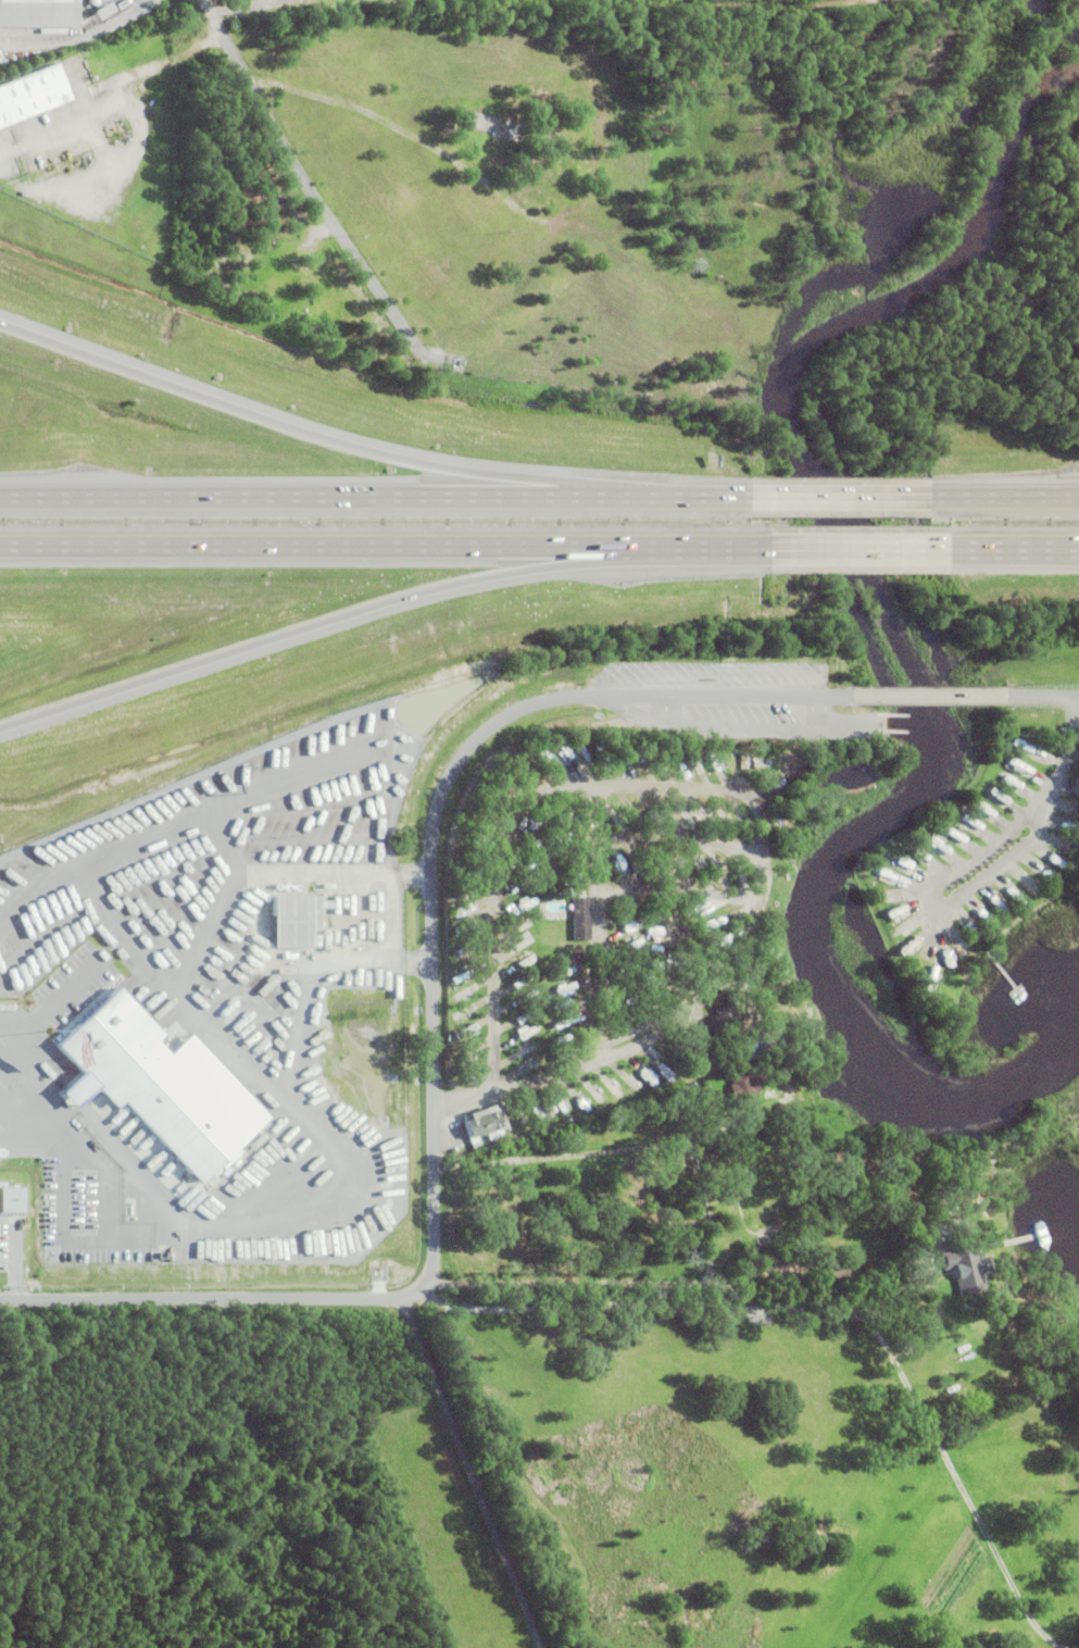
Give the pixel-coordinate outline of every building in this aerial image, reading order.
[(75,29),(0,29),(0,0),(76,0),(75,29)] [(280,9),(292,5),(293,14),(281,16),(280,9)] [(17,58),(0,58),(0,48),(17,48),(17,58)] [(72,102),(0,130),(0,88),(57,65),(72,102)] [(491,137),(491,135),(471,129),(475,113),(528,127),(523,146),(491,137)] [(752,767),(752,758),(774,758),(774,767),(752,767)] [(588,896),(589,938),(572,939),(570,889),(582,889),(582,896),(588,896)] [(333,929),(333,907),(321,907),(321,921),(324,921),(324,927),(319,927),(319,926),(313,926),(313,933),(310,933),(310,944),(273,944),(273,891),(310,891),(310,892),(321,892),(321,899),(333,899),(333,890),(375,890),(375,929),(333,929)] [(686,912),(701,903),(703,908),(688,916),(686,912)] [(762,969),(785,965),(786,976),(764,979),(762,969)] [(180,1205),(207,1180),(211,1184),(247,1151),(241,1145),(272,1116),(261,1105),(254,1111),(181,1033),(159,1053),(149,1042),(155,1035),(108,985),(46,1043),(71,1070),(48,1091),(67,1111),(90,1089),(106,1107),(97,1116),(180,1205)] [(708,1016),(716,1013),(714,1008),(731,1001),(740,1029),(715,1037),(708,1016)] [(737,1109),(755,1105),(752,1092),(734,1095),(737,1109)] [(542,1115),(538,1119),(527,1102),(538,1094),(553,1115),(547,1120),(542,1115)] [(500,1102),(509,1127),(495,1132),(497,1133),(486,1137),(488,1144),(474,1149),(469,1136),(471,1136),(464,1115),(468,1113),(468,1111),(493,1102),(493,1104),(500,1102)] [(987,1253),(991,1270),(980,1273),(984,1289),(959,1296),(955,1277),(962,1275),(958,1262),(952,1264),(953,1266),(942,1270),(938,1251),(971,1243),(976,1257),(987,1253)] [(942,1297),(948,1295),(954,1312),(949,1314),(942,1297)] [(936,1636),(956,1647),(929,1647),(936,1636)]
